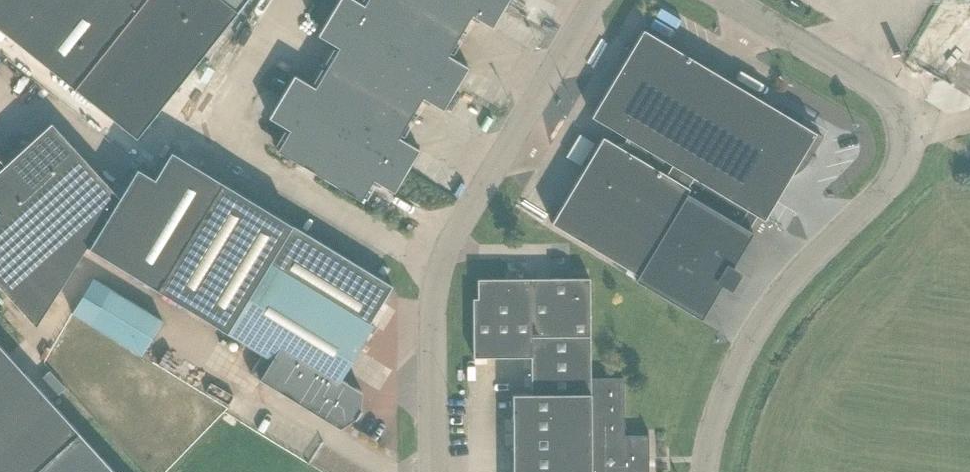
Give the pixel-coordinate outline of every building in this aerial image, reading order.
[(136,139),(237,13),(221,0),(0,0),(0,30),(136,139)] [(237,13),(247,0),(221,0),(237,13)] [(364,5),(355,0),(339,0),(318,35),(339,48),(315,88),(294,75),(269,118),(290,130),(277,151),(361,200),(373,180),(394,192),(419,150),(398,137),(422,97),(443,110),(468,67),(447,55),(471,15),(492,27),(508,0),(367,0),(364,5)] [(643,29),(591,116),(671,164),(665,174),(602,137),(551,223),(637,275),(635,278),(701,317),(724,279),(729,282),(735,273),(729,270),(752,231),(748,229),(756,215),(764,220),(775,201),(766,196),(776,179),(787,177),(797,171),(805,163),(822,137),(815,133),(798,122),(802,116),(784,106),(781,112),(643,29)] [(737,65),(758,75),(761,68),(740,58),(737,65)] [(36,326),(86,247),(119,197),(51,122),(5,165),(0,159),(0,286),(36,326)] [(594,143),(580,134),(566,157),(580,165),(594,143)] [(119,197),(86,247),(278,364),(266,384),(339,429),(362,392),(340,379),(373,325),(370,324),(393,286),(171,151),(154,178),(137,168),(119,197)] [(472,303),(473,358),(531,357),(531,394),(512,394),(513,471),(649,471),(648,432),(647,432),(647,436),(624,436),(624,379),(590,379),(589,278),(477,279),(477,298),(472,298),(472,303)] [(109,287),(88,323),(141,355),(162,320),(109,287)] [(93,449),(0,347),(0,471),(67,471),(93,449)] [(93,449),(67,471),(114,471),(93,449)]
